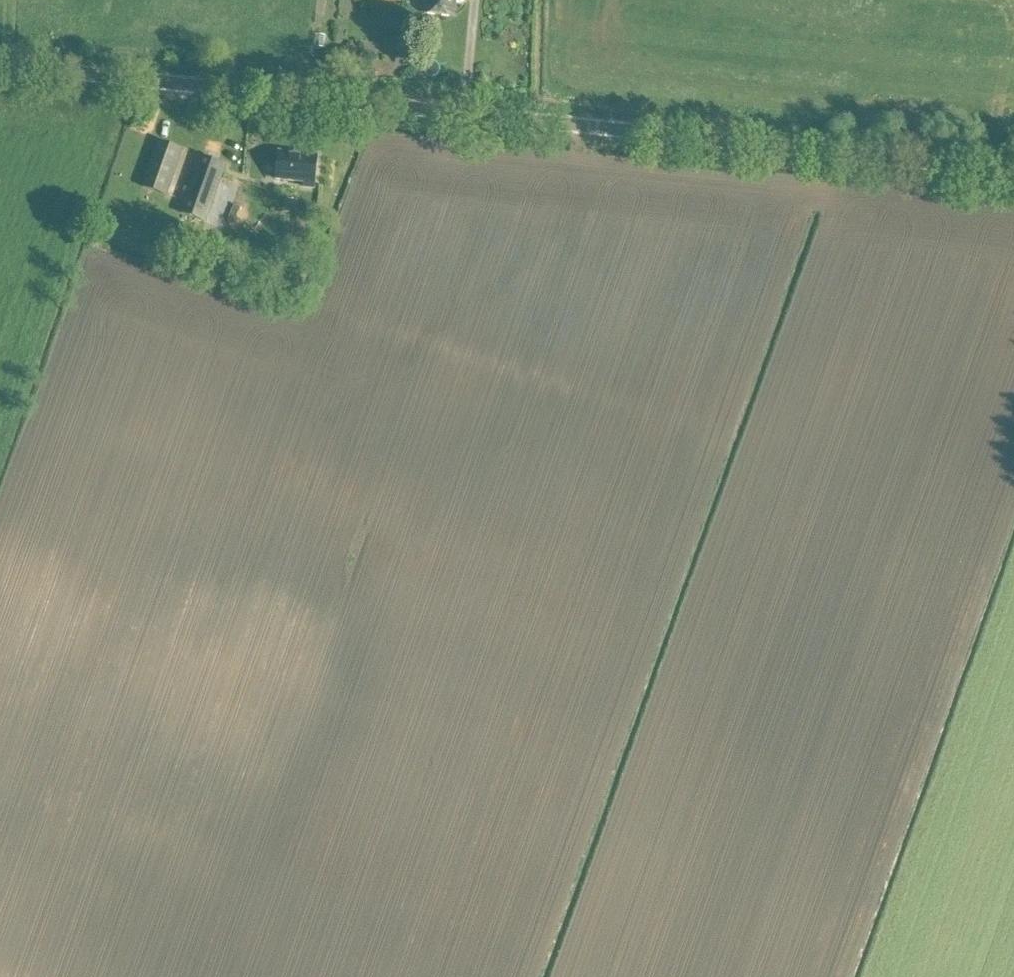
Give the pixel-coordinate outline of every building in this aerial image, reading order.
[(425,16),(454,19),(456,0),(426,0),(425,16)] [(183,152),(158,143),(142,189),(167,198),(183,152)] [(314,190),(317,158),(279,153),(276,181),(304,184),(304,189),(314,190)] [(225,166),(199,157),(179,213),(206,222),(225,166)]
